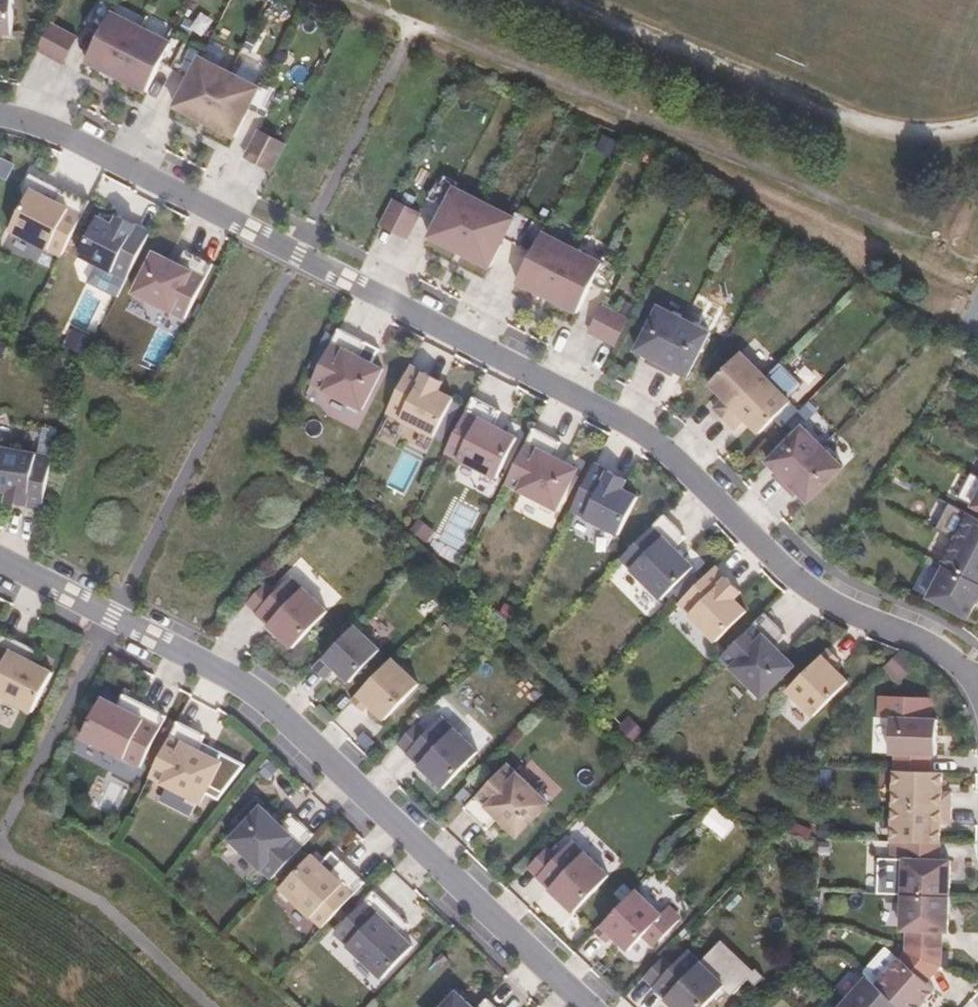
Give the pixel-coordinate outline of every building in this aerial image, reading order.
[(11,37),(12,0),(0,0),(0,37),(11,37)] [(101,35),(111,13),(115,7),(101,0),(98,0),(84,26),(101,35)] [(172,45),(111,13),(101,35),(87,63),(149,93),(162,65),(172,45)] [(64,66),(78,38),(49,23),(35,52),(64,66)] [(172,45),(162,65),(190,78),(200,56),(202,53),(174,40),(172,45)] [(253,106),(262,87),(200,56),(190,78),(177,105),(238,137),(253,106)] [(262,87),(253,106),(268,114),(280,89),(265,82),(262,87)] [(286,143),(259,129),(247,154),(274,169),(286,143)] [(430,200),(444,207),(455,184),(458,180),(444,173),(430,200)] [(11,229),(63,257),(91,200),(64,186),(58,197),(31,184),(11,229)] [(518,215),(455,184),(444,207),(430,237),(492,269),(507,238),(518,215)] [(422,212),(394,197),(381,224),(411,238),(422,212)] [(79,254),(129,280),(154,230),(117,211),(112,220),(99,213),(79,254)] [(507,238),(534,251),(545,229),(546,225),(520,211),(518,215),(507,238)] [(534,251),(519,283),(581,313),(595,283),(606,259),(545,229),(534,251)] [(507,242),(498,268),(521,275),(530,250),(507,242)] [(132,291),(186,320),(214,263),(187,248),(181,261),(154,247),(132,291)] [(606,259),(595,283),(610,291),(624,263),(608,256),(606,259)] [(660,302),(637,349),(648,355),(675,370),(690,378),(713,329),(660,302)] [(631,317),(604,305),(590,333),(617,346),(631,317)] [(311,383),(366,410),(387,367),(364,355),(370,342),(339,326),(311,383)] [(152,368),(168,337),(153,328),(136,360),(152,368)] [(762,435),(794,399),(745,349),(709,383),(724,397),(746,420),(762,435)] [(675,370),(648,355),(645,361),(672,376),(675,370)] [(387,412),(435,437),(454,398),(439,391),(443,382),(411,365),(387,412)] [(446,452),(497,478),(518,437),(494,426),(501,411),(474,397),(446,452)] [(746,420),(724,397),(714,406),(736,430),(746,420)] [(799,492),(811,504),(848,466),(805,423),(769,462),(778,470),(799,492)] [(507,483),(558,509),(578,469),(555,456),(562,442),(535,428),(507,483)] [(0,444),(0,490),(8,492),(7,500),(47,509),(56,454),(0,444)] [(384,487),(404,496),(420,461),(401,452),(384,487)] [(571,510),(619,534),(638,497),(623,489),(628,480),(595,463),(571,510)] [(799,492),(778,470),(775,474),(794,495),(799,492)] [(457,550),(477,513),(457,502),(437,539),(457,550)] [(928,597),(970,621),(977,606),(977,517),(969,513),(928,597)] [(621,558),(662,599),(694,567),(675,548),(687,537),(665,515),(621,558)] [(679,603),(717,641),(747,611),(734,599),(742,592),(716,566),(679,603)] [(257,613),(256,613),(293,648),(328,612),(291,576),(276,592),(257,613)] [(257,613),(276,592),(266,583),(247,603),(257,613)] [(722,657),(762,698),(795,666),(775,646),(787,635),(765,614),(722,657)] [(324,657),(335,668),(350,682),(381,650),(355,625),(324,657)] [(55,669),(0,643),(0,696),(35,712),(55,669)] [(787,690),(814,716),(848,682),(833,666),(840,659),(829,649),(787,690)] [(324,657),(314,668),(325,678),(335,668),(324,657)] [(392,659),(352,701),(363,712),(369,704),(386,720),(419,684),(392,659)] [(124,694),(118,706),(134,714),(140,703),(124,694)] [(139,771),(167,716),(140,703),(134,714),(118,706),(102,698),(80,741),(139,771)] [(408,753),(407,753),(444,788),(478,752),(442,717),(418,742),(408,753)] [(893,718),(892,753),(895,753),(905,754),(931,755),(938,755),(939,719),(893,718)] [(150,777),(201,803),(222,762),(198,750),(205,736),(178,722),(150,777)] [(408,753),(418,742),(427,732),(417,723),(398,743),(408,753)] [(895,753),(894,771),(905,771),(905,754),(895,753)] [(905,754),(905,771),(930,771),(931,755),(905,754)] [(508,764),(465,808),(487,829),(498,818),(518,836),(549,803),(508,764)] [(894,771),(893,806),(951,808),(951,792),(942,792),(943,772),(894,771)] [(272,879),(314,835),(292,813),(281,825),(261,806),(230,839),(272,879)] [(714,806),(703,822),(724,838),(736,822),(714,806)] [(893,806),(891,842),(905,842),(916,842),(940,843),(940,824),(950,824),(951,808),(893,806)] [(572,841),(538,877),(575,912),(609,875),(572,841)] [(887,856),(887,841),(865,842),(865,892),(879,892),(879,856),(887,856)] [(905,842),(904,859),(915,859),(916,842),(905,842)] [(916,842),(915,859),(940,860),(941,843),(940,843),(916,842)] [(529,867),(538,876),(557,857),(548,847),(529,867)] [(323,927),(365,882),(343,862),(332,873),(312,855),(281,888),(323,927)] [(904,859),(903,895),(950,896),(951,861),(904,859)] [(636,890),(596,932),(607,943),(613,936),(629,951),(663,915),(636,890)] [(374,891),(332,936),(380,981),(413,946),(400,933),(387,921),(396,912),(374,891)] [(903,895),(902,930),(907,930),(912,930),(918,931),(943,932),(949,932),(950,896),(903,895)] [(387,921),(400,933),(409,924),(396,912),(387,921)] [(907,930),(907,942),(918,943),(918,931),(912,930),(907,930)] [(943,948),(943,932),(918,931),(918,943),(907,942),(906,947),(943,948)] [(906,947),(906,952),(914,959),(909,966),(927,982),(942,966),(943,948),(906,947)] [(653,987),(674,1006),(704,1006),(725,985),(688,950),(653,987)] [(906,952),(900,959),(909,966),(914,959),(906,952)] [(644,977),(654,986),(673,966),(663,957),(644,977)] [(935,989),(927,982),(909,966),(900,959),(877,984),(901,1006),(919,1006),(935,989)] [(844,1003),(849,1006),(901,1006),(877,984),(868,977),(844,1003)] [(486,994),(475,1006),(455,987),(437,1006),(500,1006),(486,994)]
